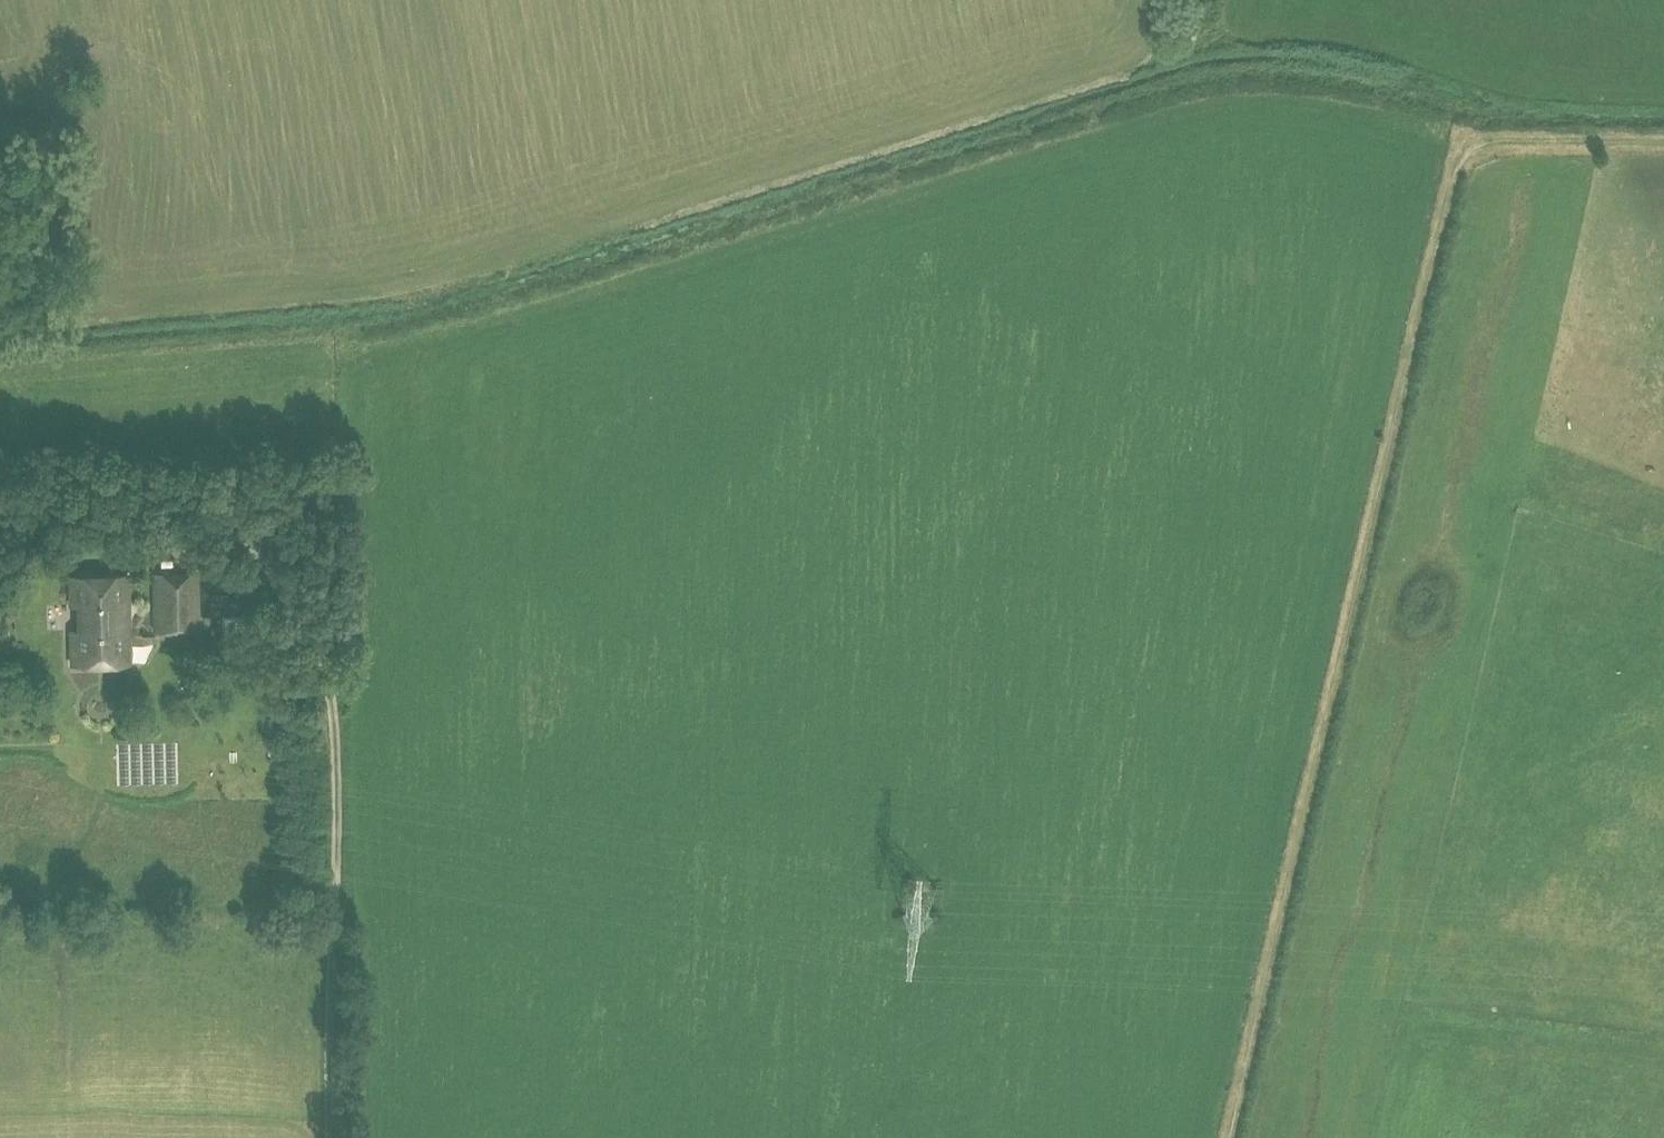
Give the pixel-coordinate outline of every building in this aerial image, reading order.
[(190,533),(189,531),(189,523),(177,523),(178,533),(190,533)] [(198,631),(197,572),(154,573),(156,632),(198,631)] [(72,661),(129,662),(128,576),(70,576),(72,661)]
